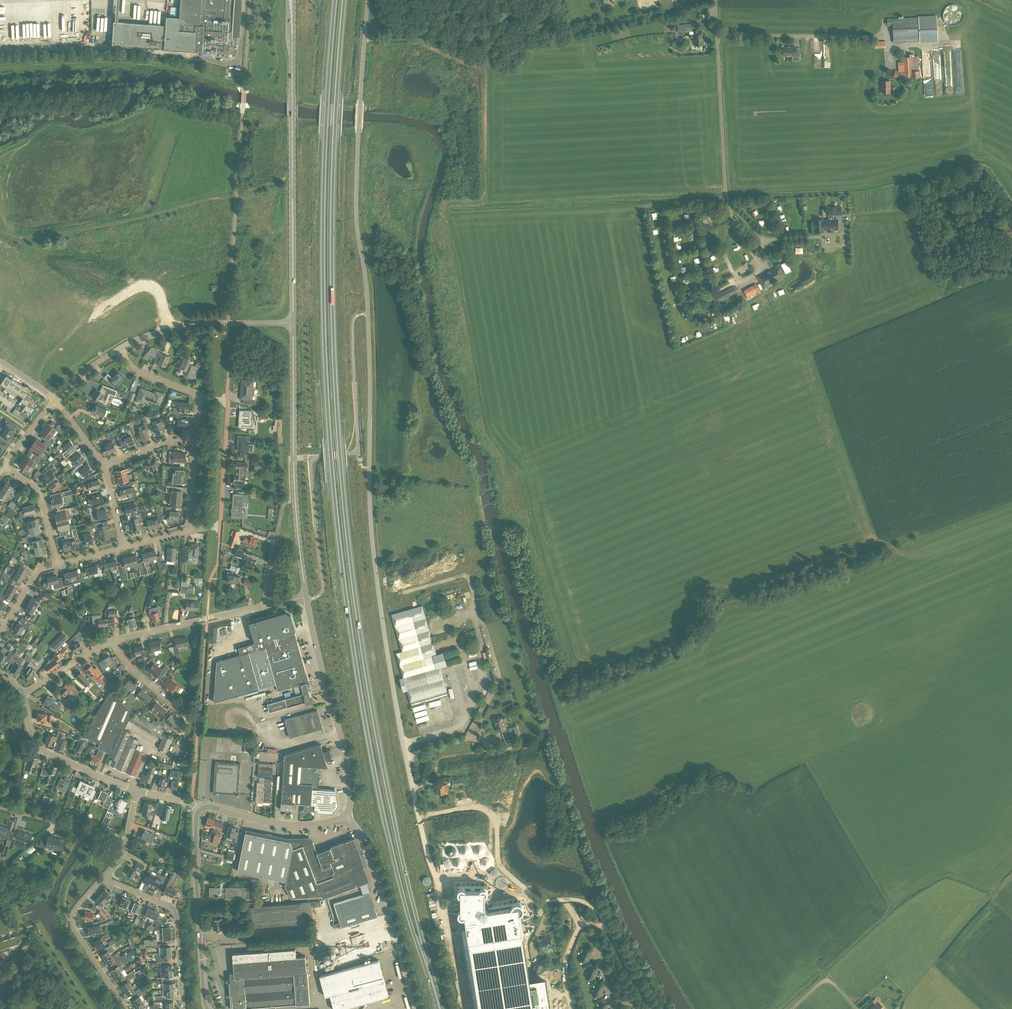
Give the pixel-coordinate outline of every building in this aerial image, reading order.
[(179,17),(166,16),(165,25),(113,22),(112,45),(193,52),(234,54),(235,53),(237,37),(239,37),(242,0),(180,0),(179,17)] [(919,16),(919,17),(887,18),(887,26),(892,26),(893,36),(893,43),(920,41),(920,42),(932,42),(938,41),(936,15),(926,16),(919,16)] [(692,31),(692,24),(677,24),(677,25),(675,26),(675,31),(678,31),(678,32),(678,34),(682,34),(682,32),(692,31)] [(698,34),(698,30),(694,31),(694,35),(695,46),(696,46),(696,48),(697,49),(701,49),(702,48),(702,45),(703,45),(702,34),(698,34)] [(799,61),(800,56),(800,54),(796,54),(796,48),(783,47),(783,56),(795,56),(795,61),(799,61)] [(933,53),(925,53),(925,84),(934,84),(933,53)] [(919,71),(918,56),(900,57),(901,72),(900,72),(901,78),(920,78),(920,71),(919,71)] [(881,92),(890,92),(890,80),(881,81),(881,92)] [(833,215),(841,214),(841,206),(828,207),(828,215),(829,215),(829,220),(823,220),(823,219),(815,219),(815,223),(814,223),(814,228),(815,228),(815,231),(823,231),(823,230),(838,229),(837,219),(834,219),(833,215)] [(764,289),(768,287),(768,285),(786,276),(779,265),(757,277),(764,289)] [(748,298),(759,291),(755,284),(744,290),(748,298)] [(713,304),(737,292),(734,286),(710,297),(713,304)] [(33,343),(27,352),(29,352),(24,360),(29,363),(29,364),(36,355),(31,352),(33,349),(34,350),(36,346),(33,343)] [(168,356),(158,352),(158,351),(158,349),(152,347),(151,347),(143,356),(144,357),(147,360),(153,353),(157,355),(154,363),(164,367),(168,356)] [(29,364),(34,368),(40,359),(35,356),(36,355),(29,364)] [(180,368),(181,368),(179,373),(194,378),(196,372),(199,373),(200,363),(197,361),(194,366),(189,364),(190,359),(184,357),(180,368)] [(39,372),(46,363),(40,359),(34,368),(40,372),(39,372)] [(46,363),(39,372),(45,376),(51,367),(46,364),(46,363)] [(48,373),(53,376),(59,367),(53,363),(51,367),(45,376),(48,373)] [(59,367),(53,376),(55,373),(61,376),(67,367),(61,363),(59,367)] [(112,384),(113,383),(116,386),(124,377),(118,371),(112,378),(107,374),(104,377),(112,384)] [(10,377),(5,373),(0,381),(0,383),(4,386),(11,376),(10,377)] [(10,390),(16,380),(11,376),(4,386),(5,386),(10,389),(10,390)] [(16,380),(10,390),(15,394),(22,384),(21,385),(16,381),(17,380),(16,380)] [(254,405),(255,400),(252,400),(252,395),(254,393),(254,390),(253,388),(253,381),(241,380),(240,399),(248,400),(247,404),(254,405)] [(19,400),(27,388),(22,384),(15,394),(16,394),(16,393),(21,396),(19,400)] [(100,392),(97,390),(91,397),(97,401),(99,399),(107,404),(111,395),(116,397),(118,392),(103,386),(100,390),(100,391),(100,392)] [(21,407),(22,408),(30,395),(25,391),(28,388),(27,388),(19,400),(24,404),(21,407)] [(154,393),(140,388),(136,400),(143,403),(145,399),(160,405),(164,394),(155,391),(154,393)] [(132,402),(135,393),(130,391),(127,400),(132,402)] [(33,402),(28,399),(30,395),(22,408),(27,411),(33,402)] [(189,412),(190,403),(180,403),(180,407),(178,406),(178,408),(173,407),(173,414),(180,414),(180,412),(189,412)] [(106,408),(97,405),(95,408),(94,408),(92,412),(103,417),(106,408)] [(17,417),(21,412),(15,408),(12,413),(17,417)] [(238,427),(242,428),(243,425),(252,426),(253,420),(251,420),(252,410),(245,410),(245,412),(241,412),(241,418),(239,418),(238,427)] [(26,415),(21,412),(17,417),(22,420),(26,415)] [(188,427),(189,419),(182,418),(183,415),(176,414),(176,420),(177,420),(177,426),(188,427)] [(142,440),(149,437),(146,430),(150,429),(145,416),(142,417),(144,422),(143,422),(144,425),(141,426),(142,429),(138,431),(140,434),(137,436),(139,440),(142,439),(142,440)] [(157,432),(157,434),(164,431),(161,424),(166,422),(164,416),(156,419),(157,422),(150,425),(152,431),(154,430),(155,432),(157,432)] [(5,423),(2,428),(11,434),(15,429),(9,425),(11,423),(6,419),(4,422),(5,423)] [(44,428),(53,435),(52,434),(56,430),(60,433),(62,431),(57,425),(54,429),(48,423),(47,424),(44,427),(44,428)] [(1,438),(2,436),(8,440),(11,434),(2,428),(0,431),(0,438),(1,438)] [(49,440),(53,435),(44,428),(43,429),(43,428),(40,432),(41,432),(40,433),(47,438),(45,441),(51,445),(53,443),(49,440)] [(123,435),(127,446),(130,444),(131,445),(134,444),(133,443),(130,436),(127,437),(126,433),(123,435)] [(125,446),(127,446),(123,435),(121,435),(122,439),(118,441),(121,448),(122,448),(122,449),(126,448),(125,446)] [(249,450),(249,443),(247,443),(247,441),(249,441),(249,437),(238,436),(237,440),(237,441),(239,441),(238,444),(237,444),(237,450),(241,451),(241,449),(249,450)] [(51,445),(45,441),(43,444),(36,439),(35,440),(35,439),(32,443),(33,444),(32,444),(44,452),(47,447),(49,448),(51,445)] [(69,451),(74,447),(70,441),(64,445),(63,446),(64,447),(66,450),(62,453),(65,457),(71,454),(69,451)] [(107,453),(115,450),(112,442),(104,445),(105,446),(104,446),(107,453)] [(40,457),(44,452),(32,444),(32,445),(31,444),(29,448),(29,449),(36,454),(34,457),(40,461),(42,458),(40,457)] [(71,462),(73,460),(76,464),(77,462),(81,460),(83,458),(79,452),(78,452),(74,456),(72,453),(71,454),(65,457),(60,461),(63,464),(66,461),(66,462),(69,459),(71,462)] [(185,457),(185,453),(177,453),(177,452),(173,452),(173,456),(169,456),(168,464),(173,464),(173,461),(184,462),(185,462),(186,461),(186,460),(187,460),(187,459),(186,458),(186,457),(185,457)] [(40,461),(34,457),(32,460),(25,455),(25,456),(24,455),(22,459),(22,460),(33,467),(36,463),(38,464),(40,461)] [(146,461),(144,462),(147,470),(149,468),(150,470),(156,468),(155,466),(159,465),(156,457),(149,460),(149,458),(145,460),(146,461)] [(33,468),(33,467),(22,460),(21,461),(21,460),(18,464),(19,465),(18,465),(27,471),(30,466),(33,468)] [(260,472),(261,463),(252,460),(251,472),(260,472)] [(247,471),(247,463),(236,462),(236,470),(236,475),(235,475),(234,483),(245,484),(245,476),(244,476),(244,471),(247,471)] [(84,466),(82,463),(73,470),(76,473),(78,471),(83,478),(86,476),(85,475),(87,474),(88,476),(92,473),(91,471),(92,470),(87,464),(84,466)] [(47,484),(56,478),(52,472),(56,469),(54,466),(46,471),(49,474),(43,478),(47,484)] [(116,478),(127,475),(126,472),(130,471),(130,468),(115,472),(116,478)] [(183,478),(184,470),(175,469),(175,473),(173,473),(172,482),(181,483),(181,478),(183,478)] [(127,475),(116,478),(118,484),(128,481),(127,475)] [(93,480),(91,476),(79,481),(80,485),(85,483),(86,490),(100,486),(98,479),(93,480)] [(56,478),(47,484),(51,490),(57,486),(59,489),(66,484),(64,480),(60,483),(56,478)] [(2,489),(9,493),(11,495),(12,493),(10,492),(11,490),(13,492),(15,489),(6,482),(2,489)] [(177,486),(166,485),(166,491),(171,492),(170,503),(171,503),(171,505),(174,505),(174,504),(181,504),(182,491),(177,490),(177,486)] [(132,494),(130,488),(120,491),(121,498),(129,496),(130,499),(140,497),(139,492),(132,494)] [(9,493),(2,489),(0,491),(0,496),(7,501),(9,498),(7,496),(9,493)] [(97,494),(97,490),(87,493),(89,498),(92,497),(93,503),(103,500),(101,493),(97,494)] [(60,507),(59,504),(67,502),(64,491),(54,494),(55,499),(51,500),(53,506),(56,505),(57,508),(60,507)] [(232,511),(231,517),(243,518),(243,512),(244,512),(244,509),(243,509),(244,501),(243,501),(243,494),(238,494),(238,500),(233,500),(232,508),(232,511)] [(140,512),(144,509),(141,510),(141,509),(139,509),(138,505),(134,506),(133,503),(123,505),(125,513),(130,511),(131,515),(140,512)] [(20,519),(29,517),(29,513),(35,512),(33,505),(24,507),(24,510),(18,511),(20,519)] [(94,512),(96,520),(107,517),(105,509),(101,510),(100,506),(93,508),(94,512)] [(177,519),(178,512),(171,512),(171,506),(165,506),(165,517),(167,517),(166,520),(173,520),(173,519),(177,519)] [(12,512),(14,509),(10,507),(5,516),(15,521),(12,512)] [(57,522),(69,519),(70,518),(69,512),(68,508),(60,510),(61,514),(55,516),(57,522)] [(138,522),(142,520),(140,512),(131,515),(130,515),(131,519),(130,520),(132,531),(140,529),(138,522)] [(154,527),(161,526),(158,514),(155,515),(155,513),(151,514),(154,527)] [(149,520),(146,521),(148,529),(154,527),(151,514),(148,515),(149,520)] [(28,528),(38,525),(37,526),(35,519),(30,520),(29,517),(20,519),(21,523),(27,521),(28,528)] [(65,531),(66,531),(74,528),(73,525),(70,525),(69,519),(57,522),(58,530),(65,528),(65,531)] [(92,524),(93,528),(97,527),(100,539),(103,538),(103,539),(104,539),(107,539),(107,538),(107,537),(109,537),(108,533),(107,533),(105,526),(106,526),(106,525),(102,526),(101,522),(92,524)] [(93,528),(92,524),(88,525),(89,529),(82,531),(83,536),(81,536),(82,541),(84,541),(85,545),(92,543),(91,539),(95,538),(93,528)] [(25,540),(35,538),(34,534),(40,533),(38,525),(28,528),(28,529),(30,528),(31,534),(27,535),(27,536),(21,538),(22,540),(25,539),(25,540)] [(234,547),(239,532),(232,530),(231,535),(232,535),(229,545),(234,547)] [(69,542),(70,549),(76,548),(75,544),(79,543),(77,536),(68,538),(69,542)] [(258,540),(254,539),(255,538),(251,537),(250,539),(245,537),(243,542),(256,547),(258,540)] [(33,549),(44,546),(43,546),(42,546),(41,540),(36,541),(35,538),(25,540),(26,543),(29,542),(29,545),(32,544),(33,549)] [(64,551),(70,549),(69,542),(68,538),(61,540),(62,542),(62,543),(64,551)] [(197,557),(197,546),(191,545),(191,548),(188,548),(188,547),(183,547),(182,562),(187,563),(187,560),(192,561),(192,557),(197,557)] [(44,546),(33,549),(34,549),(36,555),(45,553),(44,546)] [(175,562),(176,548),(167,548),(166,561),(175,562)] [(242,558),(244,551),(236,548),(234,555),(242,558)] [(149,552),(148,552),(148,553),(150,560),(151,561),(151,564),(155,563),(154,559),(156,558),(156,556),(156,555),(154,551),(149,552)] [(148,552),(142,554),(143,557),(144,561),(150,560),(148,553),(148,552)] [(142,568),(140,561),(137,562),(135,556),(129,557),(131,567),(132,567),(131,565),(137,564),(139,570),(140,575),(144,574),(142,568)] [(254,566),(255,561),(248,559),(249,558),(245,556),(243,560),(246,561),(244,567),(245,568),(247,569),(248,569),(252,570),(253,566),(254,566)] [(17,572),(24,576),(28,570),(22,567),(24,564),(18,560),(17,560),(12,557),(11,560),(16,563),(15,564),(20,567),(17,571),(17,572)] [(130,567),(131,567),(129,557),(123,559),(125,567),(121,568),(123,574),(124,579),(128,578),(125,567),(130,566),(130,567)] [(116,561),(109,562),(112,570),(118,568),(117,566),(116,561)] [(109,562),(103,564),(105,572),(112,570),(109,562)] [(229,569),(238,573),(240,568),(231,564),(229,569)] [(97,570),(96,565),(84,568),(86,575),(97,572),(99,579),(104,578),(101,569),(97,570)] [(17,572),(17,571),(14,569),(12,573),(10,573),(9,574),(4,570),(1,575),(4,576),(5,576),(5,577),(13,582),(15,583),(17,580),(20,582),(24,576),(17,572)] [(70,572),(73,583),(84,581),(83,577),(79,578),(77,570),(70,572)] [(63,586),(73,583),(70,572),(64,574),(66,582),(62,583),(63,587),(64,586),(63,586)] [(63,587),(62,583),(61,579),(58,580),(56,575),(47,577),(49,584),(52,583),(54,589),(63,587)] [(6,585),(4,588),(14,594),(17,588),(16,588),(12,585),(13,582),(5,577),(4,578),(4,580),(5,580),(5,581),(5,582),(6,583),(7,584),(6,585)] [(252,588),(254,582),(245,578),(243,584),(252,588)] [(5,596),(10,599),(14,594),(4,588),(2,591),(1,593),(0,592),(0,597),(3,599),(5,596)] [(151,607),(155,593),(150,591),(145,605),(151,607)] [(29,603),(36,608),(39,602),(42,603),(44,600),(37,596),(36,599),(32,597),(29,603)] [(91,613),(93,610),(90,608),(91,606),(84,601),(81,607),(91,613)] [(197,610),(198,602),(186,601),(186,609),(197,610)] [(32,613),(36,608),(29,603),(25,609),(29,611),(27,615),(33,618),(35,615),(32,613)] [(425,605),(394,612),(403,651),(398,652),(404,678),(406,677),(407,682),(403,683),(405,690),(409,689),(412,702),(448,693),(446,683),(416,689),(414,680),(411,680),(410,675),(449,666),(446,651),(436,654),(425,605)] [(150,610),(148,611),(150,618),(152,618),(153,622),(160,619),(159,616),(161,615),(159,606),(149,609),(150,610)] [(106,619),(106,625),(107,625),(114,624),(114,618),(113,618),(113,615),(117,614),(117,610),(108,611),(108,616),(110,615),(110,618),(106,619)] [(217,661),(214,701),(235,695),(260,689),(266,713),(270,712),(306,701),(306,704),(315,701),(311,697),(310,695),(309,691),(309,690),(311,690),(309,683),(307,684),(307,683),(309,682),(308,681),(308,680),(303,661),(302,659),(299,646),(298,644),(294,631),(295,631),(291,615),(285,612),(249,622),(255,642),(245,645),(238,647),(240,654),(217,661)] [(106,625),(106,619),(102,619),(101,614),(91,615),(93,626),(98,625),(98,626),(106,625)] [(133,618),(132,614),(129,615),(130,619),(127,620),(129,628),(136,626),(134,618),(133,618)] [(30,629),(33,624),(29,621),(27,624),(23,622),(21,625),(18,623),(14,631),(21,634),(24,629),(27,631),(29,628),(30,629)] [(81,629),(72,637),(76,643),(71,646),(74,652),(81,648),(78,642),(82,640),(80,636),(83,635),(81,629)] [(56,650),(68,637),(63,632),(55,640),(57,643),(53,647),(56,650)] [(188,645),(186,637),(179,639),(179,638),(174,639),(176,646),(168,647),(169,649),(174,655),(179,654),(178,647),(188,645)] [(154,656),(153,651),(161,649),(159,640),(158,641),(159,641),(152,643),(152,642),(148,643),(150,650),(147,650),(150,659),(154,656)] [(1,662),(4,658),(5,659),(7,656),(6,655),(9,651),(11,647),(7,645),(6,645),(4,648),(3,647),(1,652),(0,655),(0,662),(0,661),(1,662)] [(143,650),(142,645),(134,648),(135,653),(143,651),(145,657),(148,656),(146,649),(143,650)] [(29,662),(34,654),(31,653),(27,650),(25,653),(26,654),(23,658),(29,662)] [(9,662),(14,654),(9,651),(6,655),(7,656),(5,659),(4,658),(1,662),(3,663),(5,664),(7,661),(9,662)] [(14,654),(9,662),(10,662),(14,664),(10,670),(17,675),(22,667),(19,665),(23,660),(14,654)] [(104,659),(108,665),(110,668),(118,663),(116,660),(115,661),(113,657),(111,658),(109,655),(104,659)] [(49,673),(59,665),(57,662),(60,660),(58,657),(55,659),(50,662),(45,667),(49,673)] [(104,667),(108,665),(104,659),(99,662),(101,666),(101,667),(104,672),(106,670),(104,667)] [(29,679),(33,674),(35,670),(33,669),(35,666),(29,662),(27,666),(29,667),(24,675),(29,679)] [(159,673),(161,670),(153,664),(148,670),(151,673),(151,674),(155,677),(159,673)] [(163,668),(161,670),(165,674),(170,668),(167,665),(164,668),(163,668)] [(100,677),(98,675),(96,672),(91,666),(86,670),(94,679),(96,677),(97,679),(96,679),(102,686),(104,684),(106,685),(109,682),(102,674),(100,677)] [(86,684),(89,681),(87,679),(80,672),(76,677),(83,683),(84,682),(86,684)] [(178,691),(181,688),(171,679),(173,677),(169,674),(164,680),(162,683),(164,685),(166,687),(166,688),(168,690),(169,689),(172,691),(174,688),(178,691)] [(136,685),(130,680),(127,685),(125,683),(122,688),(125,691),(127,689),(131,692),(136,685)] [(70,685),(67,682),(62,687),(62,688),(59,691),(64,696),(71,689),(76,694),(78,692),(70,684),(70,685)] [(146,704),(151,698),(141,689),(136,696),(139,698),(138,699),(140,701),(141,700),(146,704)] [(83,736),(100,743),(108,746),(113,748),(109,756),(114,758),(111,765),(135,776),(144,753),(135,750),(139,740),(129,736),(130,733),(122,729),(133,712),(109,692),(97,712),(83,736)] [(127,701),(133,694),(130,692),(124,699),(127,701)] [(133,694),(127,701),(124,704),(127,707),(136,697),(133,694)] [(43,697),(44,701),(43,702),(50,707),(48,710),(55,714),(58,709),(55,706),(58,702),(55,700),(56,699),(52,696),(51,698),(48,696),(47,696),(43,697)] [(160,718),(166,710),(156,702),(151,708),(157,713),(156,714),(160,718)] [(290,737),(323,728),(318,710),(285,720),(290,737)] [(157,726),(151,722),(134,712),(129,721),(158,738),(158,737),(161,739),(157,748),(166,752),(173,736),(165,732),(165,731),(161,728),(157,726)] [(46,723),(46,714),(38,713),(38,720),(42,721),(41,722),(46,723)] [(157,726),(161,728),(162,727),(165,723),(169,726),(169,725),(177,732),(183,725),(176,719),(175,719),(173,717),(174,717),(170,714),(167,718),(165,716),(161,721),(157,726)] [(503,731),(508,729),(503,715),(498,717),(495,718),(498,731),(503,730),(503,731)] [(84,733),(86,729),(81,724),(77,729),(84,733)] [(510,734),(503,736),(505,744),(514,741),(513,739),(521,737),(517,725),(508,728),(510,734)] [(56,739),(59,733),(56,731),(55,735),(49,732),(45,742),(51,745),(54,738),(56,739)] [(59,733),(56,739),(59,740),(56,748),(62,750),(66,740),(64,739),(65,735),(59,733)] [(85,747),(88,742),(81,739),(80,742),(78,742),(75,749),(80,752),(83,746),(85,747)] [(253,752),(254,740),(245,739),(244,752),(253,752)] [(106,751),(108,746),(100,743),(98,748),(106,751)] [(284,759),(299,760),(299,765),(319,767),(328,767),(326,760),(332,758),(330,749),(323,751),(321,744),(284,755),(284,759)] [(102,757),(104,752),(99,750),(97,755),(91,753),(88,760),(99,765),(102,758),(102,757)] [(38,766),(35,765),(37,758),(31,755),(28,763),(29,763),(28,768),(27,771),(31,772),(35,773),(38,766)] [(314,788),(318,789),(319,767),(299,765),(299,760),(284,759),(282,790),(312,792),(312,789),(313,789),(313,788),(314,788)] [(247,779),(248,774),(240,773),(240,764),(215,762),(213,793),(238,795),(239,778),(247,779)] [(273,778),(273,764),(259,763),(258,777),(273,778)] [(54,774),(57,767),(51,765),(50,768),(49,768),(48,771),(42,769),(40,774),(49,778),(51,773),(54,774)] [(152,773),(155,767),(151,765),(148,771),(146,775),(143,773),(141,778),(150,782),(153,773),(152,773)] [(176,789),(179,776),(178,775),(179,771),(173,769),(174,767),(171,767),(170,772),(173,773),(172,776),(173,776),(170,787),(176,789)] [(164,786),(166,777),(165,777),(166,772),(159,769),(157,774),(160,775),(157,784),(158,784),(158,786),(162,787),(163,785),(164,786)] [(69,782),(70,778),(67,777),(65,780),(60,778),(57,785),(66,789),(69,782)] [(264,801),(263,804),(269,804),(271,802),(271,801),(272,784),(272,781),(270,781),(270,779),(265,778),(265,781),(264,801)] [(82,795),(83,791),(87,784),(80,781),(77,787),(75,792),(79,794),(82,795)] [(264,801),(265,781),(262,781),(262,783),(257,783),(256,803),(263,804),(264,801)] [(83,791),(86,792),(84,796),(92,799),(96,790),(93,789),(94,787),(87,784),(83,791)] [(450,784),(439,784),(439,791),(443,791),(443,794),(450,794),(450,784)] [(333,811),(333,813),(334,813),(334,810),(336,809),(339,805),(336,793),(337,793),(337,792),(336,792),(336,790),(318,789),(314,788),(313,788),(313,789),(312,789),(312,792),(312,799),(319,800),(319,803),(318,810),(318,812),(319,812),(319,810),(333,811)] [(104,792),(101,790),(100,792),(98,792),(97,792),(96,793),(93,800),(94,799),(95,799),(96,798),(97,798),(98,798),(100,798),(105,800),(104,803),(107,804),(109,799),(106,798),(108,793),(105,791),(104,792)] [(312,799),(312,792),(282,790),(281,802),(281,809),(291,810),(291,811),(296,811),(297,803),(304,804),(304,803),(312,804),(312,799)] [(116,808),(117,808),(122,811),(123,808),(126,802),(122,799),(121,799),(120,798),(119,798),(117,797),(114,802),(112,801),(107,811),(113,814),(116,808)] [(304,803),(304,804),(303,811),(309,811),(311,811),(311,810),(315,811),(315,809),(318,810),(319,803),(319,800),(312,799),(312,804),(304,803)] [(152,819),(153,815),(151,815),(152,814),(150,814),(152,803),(144,802),(142,813),(145,814),(144,817),(152,819)] [(163,805),(161,817),(169,818),(171,807),(163,805)] [(104,832),(111,818),(105,815),(101,825),(102,825),(100,830),(104,832)] [(213,827),(215,820),(208,818),(205,827),(210,828),(210,826),(213,827)] [(215,820),(213,827),(214,828),(213,832),(216,833),(213,843),(219,845),(222,835),(218,833),(219,832),(221,832),(224,823),(215,820)] [(8,828),(0,826),(0,827),(0,837),(1,837),(7,839),(8,839),(9,837),(9,836),(10,831),(11,832),(13,826),(14,823),(9,822),(8,828)] [(236,827),(235,827),(235,825),(231,825),(231,826),(230,826),(227,835),(227,837),(234,838),(233,841),(237,842),(239,832),(236,832),(236,827)] [(27,833),(24,833),(21,831),(21,830),(17,829),(15,836),(19,837),(19,838),(19,839),(19,841),(24,843),(25,840),(29,841),(31,835),(27,833)] [(161,839),(145,830),(142,835),(137,835),(137,840),(144,845),(147,839),(151,842),(152,841),(153,841),(158,844),(161,839)] [(293,849),(290,842),(246,832),(238,871),(286,881),(285,886),(292,897),(322,895),(323,898),(370,881),(364,866),(365,865),(354,838),(330,847),(317,852),(313,841),(293,849)] [(58,839),(55,838),(55,837),(48,835),(47,839),(41,837),(38,846),(45,848),(46,846),(53,848),(52,851),(57,852),(58,849),(63,851),(64,845),(60,843),(61,839),(63,839),(58,838),(58,839)] [(29,859),(38,850),(35,847),(26,856),(29,859)] [(234,859),(236,854),(235,854),(235,851),(228,850),(226,859),(227,860),(227,862),(232,863),(233,859),(234,859)] [(142,870),(145,866),(137,862),(135,865),(136,865),(134,869),(130,867),(126,874),(132,878),(136,871),(136,870),(138,867),(142,870)] [(173,874),(174,871),(175,871),(170,869),(169,872),(168,872),(163,883),(169,886),(174,874),(173,874)] [(156,877),(151,874),(152,872),(149,870),(146,876),(148,877),(145,884),(151,887),(156,877)] [(156,877),(151,887),(156,890),(160,882),(162,884),(165,878),(157,874),(156,877)] [(172,897),(176,890),(166,885),(163,893),(172,897)] [(227,888),(218,888),(218,887),(211,887),(210,897),(218,897),(218,896),(227,897),(249,897),(249,887),(227,887),(227,888)] [(460,890),(459,918),(476,1008),(551,1008),(546,975),(530,979),(518,909),(487,912),(486,888),(473,889),(460,890)] [(100,895),(106,900),(109,897),(113,899),(115,894),(110,890),(108,892),(105,889),(100,895)] [(340,922),(333,924),(334,927),(339,926),(340,927),(341,927),(374,917),(378,916),(374,904),(370,892),(363,894),(334,903),(337,912),(339,917),(340,922)] [(101,905),(106,900),(100,895),(95,900),(98,903),(96,905),(101,909),(103,907),(101,905)] [(126,907),(129,900),(122,897),(117,908),(121,909),(123,906),(126,907)] [(138,913),(138,911),(141,905),(134,902),(130,912),(134,914),(135,911),(138,913)] [(253,926),(277,924),(303,923),(302,902),(277,904),(251,906),(253,926)] [(150,916),(153,910),(147,908),(146,911),(145,910),(142,917),(145,919),(147,915),(150,916)] [(108,917),(103,912),(100,910),(97,913),(101,916),(98,918),(100,920),(104,919),(108,917)] [(153,910),(150,916),(154,918),(153,922),(156,923),(159,916),(158,916),(159,913),(153,910)] [(95,918),(96,914),(92,913),(92,912),(85,911),(84,917),(87,918),(86,921),(90,921),(91,919),(92,918),(95,918)] [(221,918),(220,913),(211,913),(211,918),(214,918),(215,920),(213,920),(214,928),(223,927),(222,918),(221,918)] [(101,925),(112,920),(110,916),(100,921),(101,925)] [(159,933),(171,932),(171,928),(169,928),(169,926),(166,927),(165,922),(160,922),(154,927),(154,930),(159,929),(159,933)] [(101,928),(100,924),(96,925),(87,927),(89,934),(98,931),(97,929),(101,928)] [(16,930),(0,936),(0,945),(5,944),(6,946),(10,945),(9,942),(19,939),(16,930)] [(97,949),(105,944),(103,941),(105,940),(105,938),(109,935),(108,932),(100,936),(101,938),(93,942),(97,949)] [(171,932),(159,933),(159,937),(159,941),(167,940),(167,939),(170,939),(170,937),(171,937),(171,932)] [(540,950),(553,947),(550,936),(538,940),(540,950)] [(162,953),(171,952),(170,952),(170,949),(171,949),(171,947),(170,947),(170,946),(162,947),(162,943),(157,944),(151,944),(151,947),(162,947),(162,953)] [(105,960),(111,956),(110,953),(115,950),(112,944),(102,950),(103,953),(101,954),(103,956),(102,957),(104,960),(105,960)] [(296,953),(296,948),(233,953),(234,974),(229,974),(230,982),(231,982),(232,995),(234,995),(234,1002),(233,1002),(233,1007),(237,1007),(237,1008),(245,1007),(245,1006),(246,1006),(247,1008),(248,1008),(248,1007),(310,1002),(308,971),(307,972),(306,955),(299,956),(299,953),(296,953)] [(588,960),(591,955),(589,954),(590,952),(584,949),(580,959),(586,962),(587,960),(588,960)] [(332,955),(332,954),(332,953),(331,952),(330,951),(329,950),(328,950),(327,950),(326,950),(325,951),(324,951),(324,952),(323,952),(323,953),(323,954),(323,955),(323,956),(323,957),(324,957),(324,958),(325,958),(326,959),(327,959),(328,959),(329,959),(330,958),(331,957),(332,956),(332,955)] [(157,962),(162,962),(163,962),(163,959),(170,959),(170,956),(171,956),(171,952),(162,953),(162,956),(156,956),(157,962)] [(111,956),(105,960),(106,961),(105,962),(107,965),(114,961),(111,956)] [(127,956),(117,963),(118,965),(122,963),(123,965),(129,960),(127,956)] [(378,960),(320,976),(325,996),(330,995),(334,1008),(339,1008),(388,996),(378,960)] [(114,975),(121,971),(118,966),(111,970),(113,972),(112,973),(113,975),(114,974),(114,975)] [(595,978),(597,972),(596,971),(597,969),(591,966),(586,977),(592,979),(593,977),(595,978)] [(131,986),(129,984),(132,982),(130,979),(141,972),(144,972),(142,968),(140,969),(136,972),(127,978),(128,981),(121,985),(123,988),(122,988),(123,990),(124,990),(131,986)] [(136,972),(134,969),(127,974),(124,970),(123,970),(123,969),(121,971),(114,975),(116,977),(115,977),(117,980),(125,975),(127,978),(136,972)] [(157,981),(163,980),(163,977),(172,977),(171,974),(172,973),(172,971),(171,971),(171,970),(161,971),(161,977),(156,978),(156,980),(157,980),(157,981)] [(4,977),(0,981),(0,990),(8,981),(4,977)] [(144,988),(149,985),(148,983),(146,984),(147,985),(143,987),(143,986),(134,991),(133,989),(136,987),(134,984),(131,986),(124,990),(126,993),(125,993),(126,995),(127,995),(128,995),(131,993),(132,996),(133,996),(144,988)] [(601,995),(603,989),(602,989),(603,986),(597,984),(592,994),(598,997),(599,995),(601,995)] [(146,991),(144,988),(133,996),(135,998),(132,1000),(134,1002),(133,1003),(135,1005),(136,1004),(136,1005),(142,1000),(139,995),(146,991)] [(163,1001),(163,998),(155,999),(154,999),(154,1002),(162,1002),(162,1008),(165,1008),(173,1007),(173,1004),(174,1004),(173,1001),(172,1001),(163,1001)] [(136,1005),(137,1007),(137,1008),(138,1008),(140,1008),(146,1005),(142,1000),(136,1005)] [(886,1008),(878,1001),(869,1008),(885,1008),(886,1008)]
